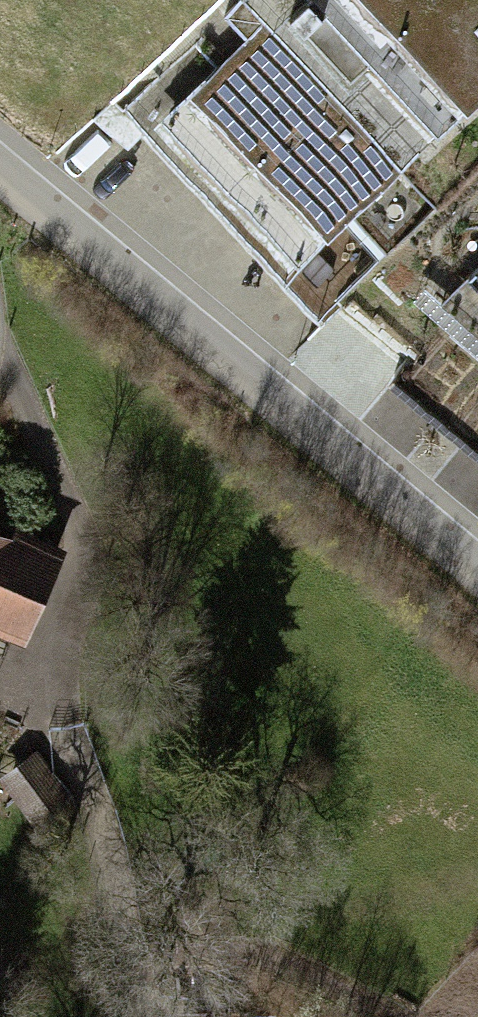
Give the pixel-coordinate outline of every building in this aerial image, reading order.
[(379,22),(404,0),(360,0),(379,22)] [(379,22),(456,109),(477,89),(477,0),(404,0),(379,22)] [(322,124),(248,48),(169,124),(243,200),(322,124)] [(383,187),(322,124),(243,200),(304,263),(383,187)] [(448,279),(477,316),(477,255),(448,279)] [(0,543),(0,641),(23,650),(61,554),(11,534),(7,545),(0,543)] [(0,781),(0,783),(42,830),(73,804),(29,755),(0,781)]
